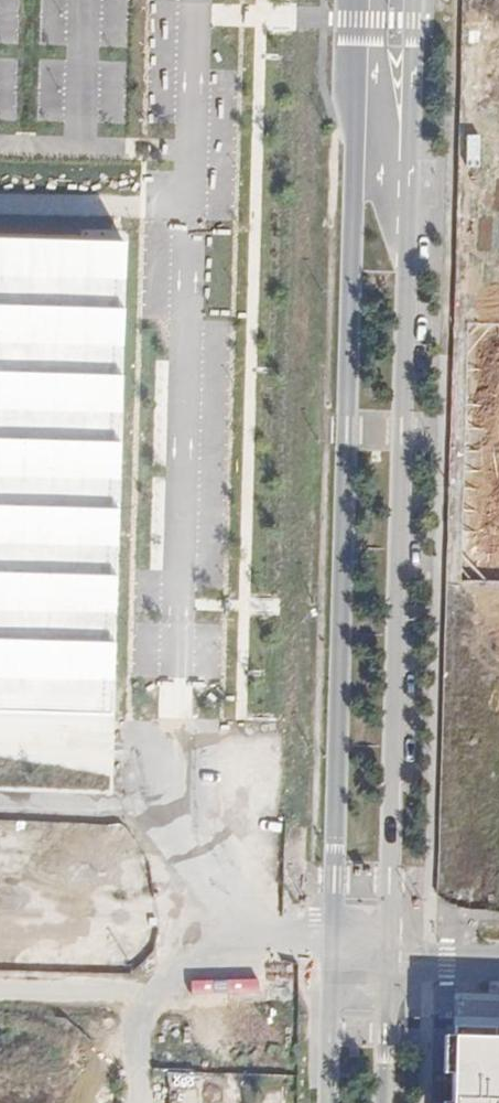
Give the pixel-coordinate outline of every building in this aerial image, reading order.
[(103,711),(114,242),(0,239),(0,709),(103,711)] [(450,1034),(448,1102),(498,1102),(498,1035),(450,1034)]
